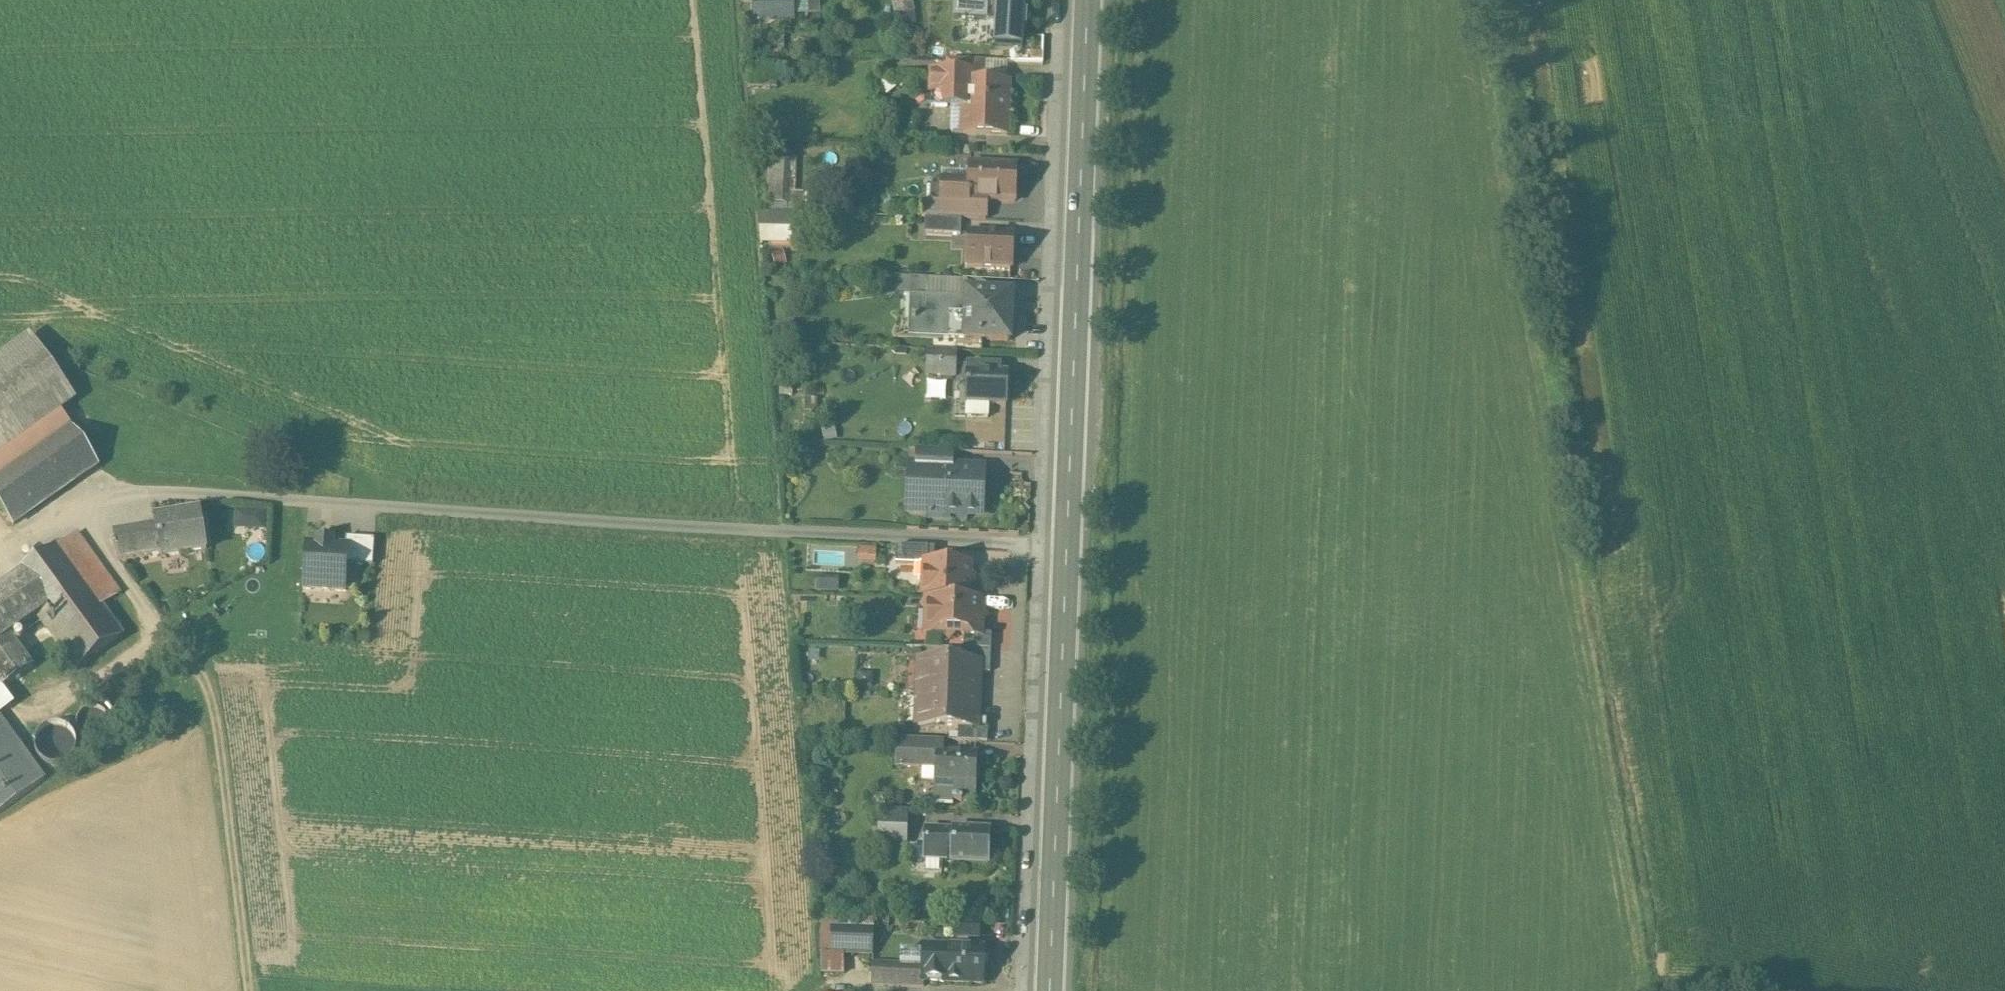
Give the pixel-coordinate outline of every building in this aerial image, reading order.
[(755,0),(755,8),(739,9),(740,18),(792,16),(791,0),(764,0),(755,0)] [(1021,47),(1024,0),(996,0),(993,45),(1021,47)] [(916,2),(899,1),(899,21),(916,21),(916,2)] [(984,62),(948,61),(948,74),(948,83),(964,84),(965,82),(983,83),(984,62)] [(948,74),(933,73),(931,107),(964,108),(964,84),(948,83),(948,74)] [(983,83),(965,82),(964,84),(964,108),(963,134),(1007,136),(1009,84),(983,83)] [(768,207),(794,208),(794,163),(768,163),(768,207)] [(1017,166),(970,165),(969,182),(968,201),(987,202),(1015,203),(1017,166)] [(969,182),(942,181),(942,188),(930,187),(928,187),(927,203),(926,203),(926,218),(962,219),(986,220),(987,202),(968,201),(969,182)] [(793,212),(758,211),(761,243),(792,244),(793,212)] [(962,219),(927,218),(926,234),(961,236),(962,219)] [(1013,235),(969,233),(967,267),(1012,269),(1013,235)] [(925,278),(888,277),(887,298),(915,299),(924,299),(925,278)] [(1011,295),(967,294),(967,301),(965,339),(1009,341),(1011,295)] [(924,299),(915,299),(914,337),(965,339),(967,301),(924,299)] [(0,359),(0,453),(60,411),(75,400),(31,337),(0,359)] [(1002,366),(968,365),(965,417),(988,418),(988,405),(1007,406),(1008,373),(1002,373),(1002,366)] [(0,453),(0,477),(71,427),(60,411),(0,453)] [(0,477),(0,507),(14,526),(99,466),(71,427),(0,477)] [(953,452),(917,450),(916,469),(924,470),(924,468),(952,469),(953,452)] [(952,469),(924,468),(924,470),(923,507),(930,507),(929,518),(948,519),(949,515),(957,515),(962,520),(967,516),(975,516),(975,502),(982,503),(983,470),(952,469)] [(238,528),(269,529),(270,510),(238,509),(238,528)] [(157,531),(115,538),(117,550),(114,551),(115,554),(117,553),(119,562),(161,556),(161,559),(207,551),(201,514),(155,521),(157,531)] [(78,532),(12,579),(38,616),(77,669),(124,636),(103,606),(121,593),(78,532)] [(375,540),(346,538),(346,548),(347,549),(346,565),(373,566),(375,540)] [(346,548),(308,546),(305,588),(344,590),(346,565),(347,549),(346,548)] [(935,549),(896,548),(896,564),(915,565),(925,566),(925,564),(934,564),(935,549)] [(934,564),(925,564),(925,566),(924,581),(923,599),(929,600),(929,599),(969,600),(971,566),(934,564)] [(925,566),(915,565),(915,576),(919,580),(924,581),(925,566)] [(12,579),(0,588),(0,619),(12,635),(38,616),(12,579)] [(820,582),(820,590),(841,590),(842,582),(820,582)] [(969,600),(929,599),(929,600),(929,603),(923,608),(928,613),(928,620),(938,620),(938,635),(944,635),(949,641),(954,636),(964,636),(980,637),(980,635),(980,624),(977,620),(977,600),(969,600)] [(0,619),(0,683),(4,689),(35,667),(12,635),(0,619)] [(980,637),(964,636),(964,649),(964,650),(991,651),(992,636),(980,635),(980,637)] [(991,651),(964,650),(964,649),(962,650),(961,663),(978,664),(978,673),(990,674),(991,651)] [(961,663),(921,662),(919,694),(977,697),(978,673),(978,664),(961,663)] [(0,683),(0,715),(15,704),(4,689),(0,683)] [(977,697),(919,694),(918,727),(959,728),(975,729),(976,719),(977,697)] [(100,708),(97,707),(93,707),(89,707),(86,708),(83,710),(80,713),(78,715),(77,718),(77,721),(76,724),(77,727),(78,730),(79,733),(82,736),(84,737),(86,739),(89,740),(93,740),(97,740),(100,739),(103,737),(106,735),(108,732),(109,729),(109,727),(110,725),(110,723),(109,720),(109,717),(107,714),(104,711),(103,710),(100,708)] [(53,791),(0,718),(0,829),(53,791)] [(988,720),(976,719),(975,729),(959,728),(958,742),(987,743),(988,720)] [(62,726),(56,724),(49,726),(46,727),(42,730),(40,732),(38,735),(36,739),(36,741),(35,746),(36,750),(36,753),(38,757),(41,760),(43,762),(46,764),(49,765),(52,766),(57,766),(61,766),(65,764),(68,763),(70,761),(71,759),(74,756),(76,752),(76,750),(77,747),(77,745),(77,743),(76,740),(75,737),(73,734),(71,731),(68,729),(65,727),(62,726)] [(923,741),(898,740),(897,755),(922,755),(923,741)] [(942,742),(923,741),(922,755),(922,767),(936,768),(937,754),(942,754),(942,742)] [(942,754),(937,754),(936,768),(934,802),(935,802),(935,806),(953,807),(953,802),(962,803),(962,801),(974,802),(976,756),(942,754)] [(922,755),(897,755),(897,767),(922,767),(922,755)] [(914,812),(880,811),(879,844),(906,846),(907,813),(914,813),(914,812)] [(953,832),(926,830),(924,860),(951,862),(953,832)] [(989,831),(953,830),(953,832),(951,862),(951,864),(987,865),(989,831)] [(875,932),(834,930),(833,953),(874,955),(875,932)] [(985,950),(925,947),(925,965),(924,982),(983,984),(985,950)] [(925,965),(874,963),(873,986),(924,988),(924,982),(925,965)]
